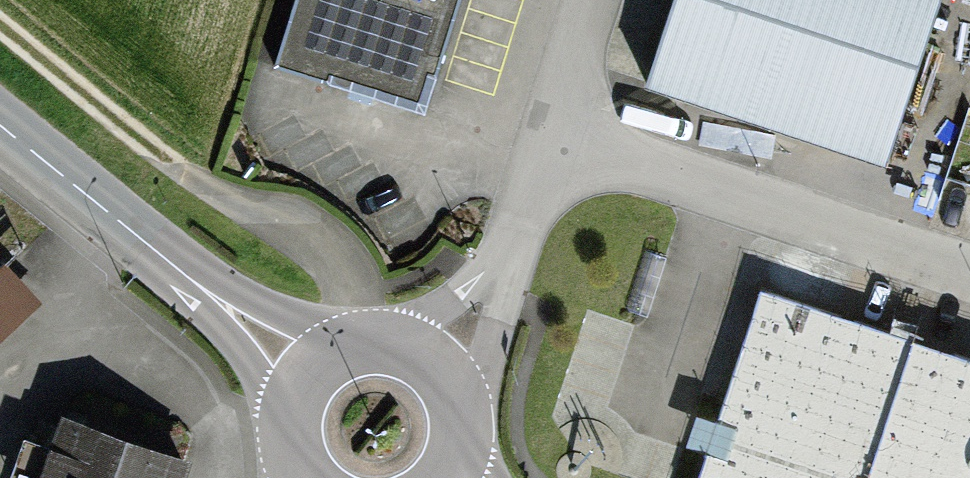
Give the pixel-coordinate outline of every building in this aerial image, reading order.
[(283,63),(424,106),(457,0),(302,0),(283,63)] [(652,85),(881,160),(933,0),(680,0),(652,85)] [(772,294),(709,477),(969,477),(969,372),(772,294)] [(182,448),(38,404),(15,477),(173,477),(182,448)]
